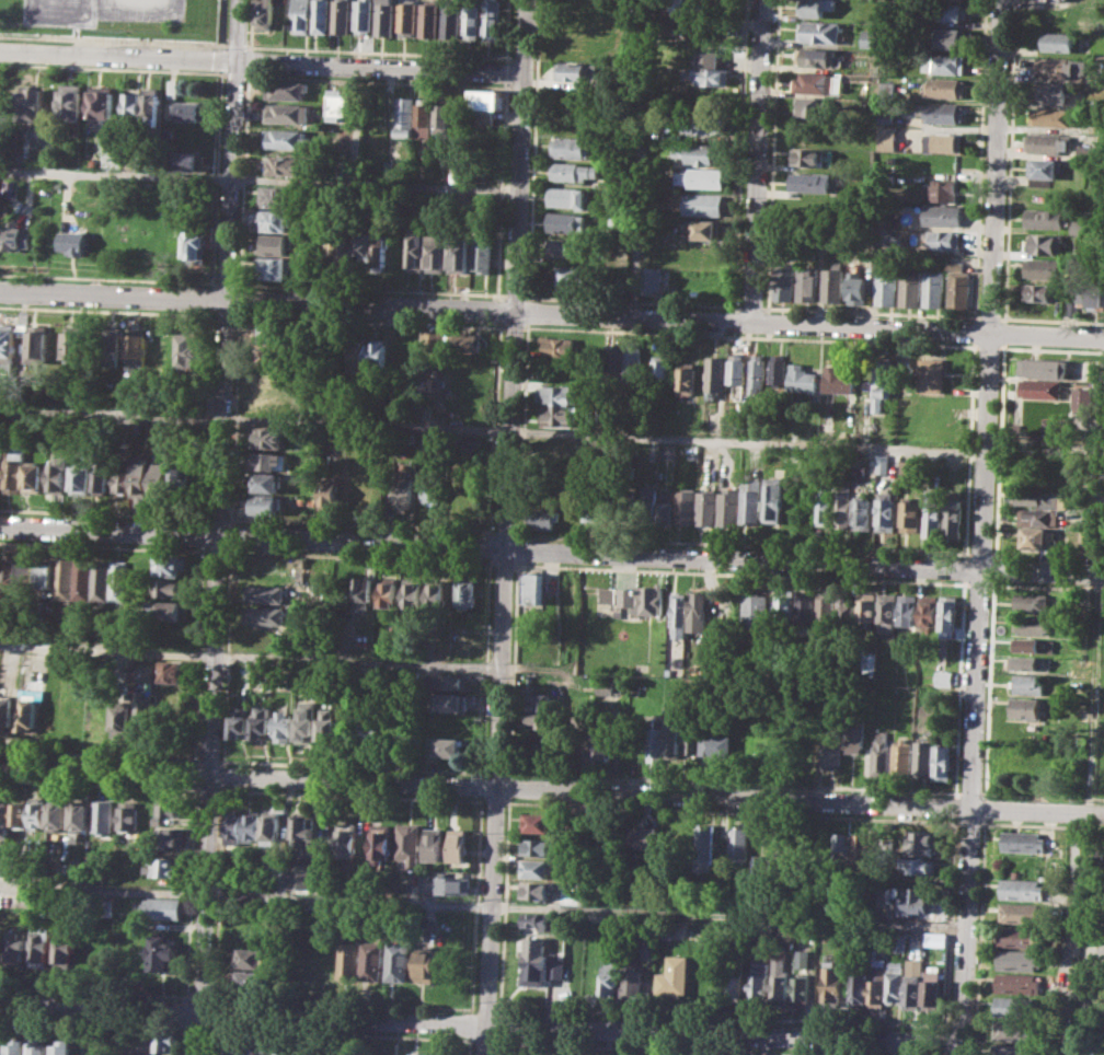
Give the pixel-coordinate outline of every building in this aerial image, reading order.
[(256,27),(257,0),(272,0),(272,28),(256,27)] [(292,18),(293,0),(311,0),(310,33),(296,32),(296,18),(292,18)] [(313,32),(314,0),(330,0),(329,33),(313,32)] [(332,32),(333,0),(350,0),(349,33),(332,32)] [(353,30),(354,0),(374,0),(372,30),(369,30),(369,34),(356,34),(356,30),(353,30)] [(376,34),(395,34),(396,0),(377,0),(376,34)] [(404,2),(405,0),(417,0),(416,36),(398,35),(399,1),(404,2)] [(428,3),(428,0),(440,0),(439,37),(419,36),(421,2),(428,3)] [(464,38),(465,0),(482,0),(480,38),(464,38)] [(484,39),(485,0),(502,0),(501,39),(484,39)] [(801,0),(805,0),(836,0),(836,10),(826,10),(825,18),(804,16),(804,12),(800,12),(801,0)] [(933,2),(968,3),(968,20),(933,19),(933,2)] [(444,3),(461,4),(460,38),(442,37),(444,3)] [(800,21),(841,22),(840,43),(800,40),(800,21)] [(934,28),(968,30),(967,47),(933,47),(934,28)] [(863,30),(879,31),(878,47),(862,47),(863,30)] [(1043,32),(1074,33),(1073,51),(1043,49),(1043,32)] [(804,46),(836,48),(835,68),(803,66),(804,46)] [(700,50),(720,51),(718,69),(729,69),(728,90),(700,89),(700,80),(693,80),(693,57),(699,57),(700,50)] [(923,57),(934,57),(934,54),(965,55),(965,74),(933,73),(933,70),(923,70),(923,57)] [(1037,57),(1077,58),(1077,74),(1068,74),(1067,79),(1040,78),(1040,72),(1036,71),(1037,57)] [(557,61),(598,62),(597,76),(586,74),(586,80),(557,79),(557,61)] [(801,71),(833,73),(832,93),(794,91),(795,78),(801,78),(801,71)] [(924,81),(931,81),(931,77),(966,78),(965,97),(923,96),(924,81)] [(171,79),(182,79),(182,96),(170,95),(171,79)] [(266,80),(307,81),(306,100),(266,98),(266,80)] [(1038,82),(1070,84),(1069,103),(1037,102),(1038,82)] [(64,83),(87,84),(85,119),(62,118),(64,83)] [(94,84),(116,85),(115,117),(107,116),(106,123),(93,121),(94,84)] [(24,85),(46,85),(44,129),(32,129),(32,124),(23,124),(24,85)] [(147,86),(162,88),(162,121),(146,120),(147,86)] [(331,88),(346,89),(346,93),(352,94),(350,120),(330,119),(331,88)] [(471,89),(502,90),(502,109),(493,109),(492,126),(479,126),(479,109),(470,108),(471,89)] [(127,91),(143,92),(142,121),(126,121),(127,91)] [(396,95),(415,96),(414,136),(395,136),(396,95)] [(797,96),(832,97),(831,117),(796,116),(797,96)] [(175,101),(211,102),(210,121),(174,119),(175,101)] [(932,102),(964,103),(964,123),(927,121),(927,107),(932,108),(932,102)] [(267,103),(309,105),(308,123),(266,120),(267,103)] [(418,103),(433,104),(432,139),(417,138),(418,103)] [(437,104),(452,104),(452,134),(436,132),(437,104)] [(1031,107),(1073,109),(1072,125),(1030,123),(1031,107)] [(879,113),(895,113),(895,123),(878,123),(879,113)] [(679,114),(721,116),(720,134),(678,131),(679,114)] [(878,125),(895,126),(895,150),(878,150),(878,125)] [(266,128),(306,130),(306,138),(314,138),(313,150),(265,148),(266,128)] [(1026,132),(1070,134),(1069,152),(1025,151),(1026,132)] [(924,134),(963,135),(963,152),(924,151),(924,134)] [(15,135),(28,135),(27,142),(33,142),(32,152),(26,152),(25,164),(14,164),(15,135)] [(553,136),(586,137),(586,144),(591,144),(591,158),(559,156),(559,153),(552,152),(553,136)] [(676,143),(725,144),(725,162),(715,162),(715,165),(697,165),(697,161),(688,161),(688,156),(676,155),(676,143)] [(1076,144),(1094,146),(1093,159),(1076,159),(1076,144)] [(182,151),(191,151),(191,148),(206,149),(205,171),(181,170),(182,151)] [(793,148),(826,149),(825,165),(792,164),(793,148)] [(268,154),(308,156),(307,174),(267,173),(268,154)] [(384,159),(410,160),(410,176),(384,176),(384,159)] [(1027,159),(1060,160),(1059,178),(1048,178),(1048,185),(1026,185),(1027,159)] [(553,161),(579,162),(579,166),(600,167),(600,176),(588,176),(588,181),(552,179),(553,161)] [(450,166),(468,166),(468,183),(450,182),(450,166)] [(678,171),(690,172),(690,167),(725,169),(724,188),(688,187),(688,184),(678,184),(678,171)] [(791,172),(830,173),(829,193),(791,192),(791,172)] [(933,179),(956,179),(956,201),(929,200),(930,185),(933,185),(933,179)] [(7,181),(21,182),(20,196),(7,195),(7,181)] [(262,185),(298,187),(297,208),(262,206),(262,185)] [(551,186),(587,188),(587,194),(593,195),(593,202),(587,202),(586,207),(550,206),(551,186)] [(686,194),(724,195),(723,216),(685,213),(686,194)] [(923,204),(962,205),(961,225),(922,224),(923,204)] [(1025,208),(1062,209),(1061,230),(1025,229),(1025,208)] [(262,209),(303,212),(302,225),(292,224),(291,232),(261,230),(262,209)] [(550,212),(587,215),(586,232),(549,231),(550,212)] [(687,219),(718,220),(717,240),(686,237),(687,219)] [(188,224),(209,225),(208,265),(192,264),(192,258),(187,258),(188,224)] [(7,225),(34,228),(33,246),(24,246),(24,252),(5,251),(7,225)] [(409,228),(427,229),(425,271),(407,270),(409,228)] [(62,230),(90,232),(88,256),(69,254),(69,251),(60,250),(62,230)] [(927,230),(958,232),(958,250),(925,248),(927,230)] [(356,232),(373,232),(373,269),(355,268),(356,232)] [(378,232),(390,233),(389,270),(376,270),(378,232)] [(261,233),(297,235),(296,250),(290,250),(289,255),(260,254),(261,233)] [(429,234),(447,234),(446,273),(428,271),(429,234)] [(451,234),(470,234),(468,274),(450,273),(451,234)] [(474,234),(492,235),(491,274),(478,274),(479,268),(473,268),(474,234)] [(1031,234),(1067,235),(1067,255),(1030,254),(1031,234)] [(553,237),(579,239),(578,258),(553,258),(553,237)] [(337,241),(352,242),(350,273),(336,271),(337,241)] [(301,259),(300,281),(258,279),(260,257),(301,259)] [(1024,258),(1062,259),(1061,279),(1023,277),(1024,258)] [(775,260),(795,262),(794,301),(774,301),(775,260)] [(825,268),(833,268),(833,262),(843,263),(842,301),(824,301),(825,268)] [(947,262),(962,262),(962,271),(968,271),(967,309),(945,308),(947,262)] [(557,265),(596,267),(595,286),(556,285),(557,265)] [(643,266),(662,266),(662,290),(655,290),(655,294),(642,294),(643,266)] [(798,266),(818,266),(817,301),(798,301),(798,266)] [(898,306),(899,269),(919,270),(918,306),(898,306)] [(849,270),(860,271),(860,278),(866,278),(865,305),(848,305),(849,270)] [(923,270),(943,271),(942,308),(922,306),(923,270)] [(877,271),(896,273),(895,306),(876,305),(877,271)] [(1078,278),(1103,279),(1103,304),(1077,303),(1078,278)] [(1023,283),(1058,286),(1057,301),(1022,299),(1023,283)] [(16,356),(0,355),(0,323),(2,323),(2,315),(11,315),(11,324),(16,325),(16,356)] [(262,323),(298,324),(297,346),(261,345),(262,323)] [(28,326),(47,327),(45,361),(26,361),(28,326)] [(65,327),(87,328),(84,361),(64,360),(65,327)] [(104,327),(119,328),(118,364),(103,363),(104,327)] [(127,328),(149,328),(148,369),(126,368),(127,328)] [(156,329),(176,331),(175,369),(154,368),(156,329)] [(185,329),(205,329),(204,368),(184,367),(185,329)] [(423,331),(441,331),(440,359),(422,358),(423,331)] [(453,333),(478,334),(478,338),(483,338),(482,353),(452,352),(453,333)] [(540,335),(575,337),(574,356),(543,355),(544,344),(540,344),(540,335)] [(373,338),(389,339),(388,366),(373,364),(373,338)] [(353,339),(368,339),(367,372),(352,372),(353,339)] [(605,344),(623,345),(623,375),(603,374),(605,344)] [(628,345),(626,382),(645,383),(647,345),(628,345)] [(262,348),(297,350),(297,368),(261,367),(262,348)] [(729,353),(745,355),(744,383),(728,383),(729,353)] [(751,353),(764,353),(763,394),(750,394),(751,353)] [(653,355),(671,355),(670,385),(652,385),(653,355)] [(708,355),(726,356),(725,391),(706,391),(708,355)] [(771,355),(787,355),(786,386),(770,386),(771,355)] [(12,371),(14,358),(0,357),(0,370),(12,371)] [(921,357),(944,358),(943,394),(920,393),(921,357)] [(1021,358),(1068,360),(1067,378),(1020,375),(1021,358)] [(873,359),(893,359),(892,398),(872,398),(873,359)] [(679,362),(697,362),(697,394),(679,393),(679,362)] [(791,362),(805,362),(805,368),(810,368),(810,372),(819,372),(818,393),(790,392),(791,362)] [(826,363),(840,363),(840,371),(853,372),(853,395),(825,394),(826,363)] [(256,369),(294,371),(294,389),(255,386),(256,369)] [(450,375),(481,378),(480,396),(449,394),(450,375)] [(1022,379),(1061,381),(1060,399),(1021,397),(1022,379)] [(537,385),(573,386),(573,391),(580,391),(580,405),(551,404),(551,401),(537,399),(537,385)] [(1072,386),(1090,387),(1090,410),(1072,409),(1072,386)] [(541,407),(551,408),(552,405),(563,406),(563,408),(574,408),(573,426),(540,425),(541,407)] [(253,426),(292,428),(291,448),(252,445),(253,426)] [(538,438),(575,439),(574,459),(537,457),(538,438)] [(11,442),(24,442),(22,492),(5,491),(8,459),(11,459),(11,442)] [(134,450),(145,450),(145,459),(150,459),(149,496),(133,496),(134,450)] [(787,450),(800,450),(800,465),(786,465),(787,450)] [(253,451),(290,452),(289,469),(252,468),(253,451)] [(878,455),(890,455),(889,474),(877,474),(878,455)] [(854,456),(875,456),(874,476),(854,475),(854,456)] [(50,460),(69,461),(68,494),(49,492),(50,460)] [(901,460),(917,461),(916,480),(900,480),(901,460)] [(26,462),(45,463),(44,492),(25,492),(26,462)] [(152,462),(168,463),(166,499),(151,498),(152,462)] [(116,463),(130,463),(129,494),(115,494),(116,463)] [(73,465),(92,466),(91,495),(72,494),(73,465)] [(172,467),(191,467),(189,499),(171,498),(172,467)] [(398,468),(409,469),(409,476),(414,476),(412,508),(395,508),(398,468)] [(96,469),(110,471),(107,496),(95,495),(96,469)] [(252,472),(284,473),(284,487),(278,486),(278,492),(252,491),(252,472)] [(424,474),(444,474),(442,503),(423,502),(424,474)] [(323,476),(338,476),(337,510),(322,510),(323,476)] [(766,477),(784,477),(782,523),(764,523),(766,477)] [(744,478),(743,523),(761,524),(762,478),(744,478)] [(820,483),(833,484),(832,524),(818,523),(820,483)] [(837,485),(835,528),(850,528),(852,486),(837,485)] [(721,491),(720,525),(739,525),(740,487),(725,487),(725,491),(721,491)] [(584,521),(585,488),(606,489),(603,522),(584,521)] [(925,488),(941,488),(940,535),(924,535),(925,488)] [(1017,488),(1066,490),(1066,507),(1016,506),(1017,488)] [(677,490),(695,490),(694,524),(676,524),(677,490)] [(699,490),(717,491),(716,525),(698,524),(699,490)] [(879,490),(893,490),(893,498),(898,498),(897,532),(878,531),(879,490)] [(249,495),(283,496),(281,515),(249,514),(249,495)] [(855,498),(875,498),(874,530),(854,529),(855,498)] [(945,498),(963,498),(962,537),(945,536),(945,498)] [(901,499),(921,500),(920,532),(901,531),(901,499)] [(658,500),(674,500),(672,526),(657,525),(658,500)] [(1019,508),(1056,510),(1056,524),(1017,523),(1019,508)] [(531,509),(561,510),(560,522),(554,522),(554,530),(530,529),(531,509)] [(1020,528),(1055,529),(1055,548),(1019,547),(1020,528)] [(157,553),(187,555),(187,569),(183,569),(183,577),(157,576),(157,553)] [(58,557),(72,557),(71,599),(56,599),(58,557)] [(76,557),(73,599),(90,600),(91,557),(76,557)] [(38,558),(55,558),(54,591),(37,590),(38,558)] [(93,564),(99,565),(99,558),(108,558),(106,602),(92,601),(93,564)] [(113,559),(130,560),(129,602),(111,602),(113,559)] [(19,561),(36,561),(35,596),(18,595),(19,561)] [(15,595),(0,595),(0,563),(15,563),(15,595)] [(526,603),(527,576),(530,572),(543,572),(542,604),(526,603)] [(460,573),(476,575),(475,607),(459,607),(460,573)] [(355,577),(372,577),(372,604),(367,604),(367,611),(355,611),(355,577)] [(380,577),(398,578),(396,607),(379,606),(380,577)] [(157,578),(188,579),(188,595),(157,594),(157,578)] [(404,578),(422,578),(421,608),(403,607),(404,578)] [(428,581),(446,582),(445,610),(427,608),(428,581)] [(621,588),(637,588),(637,584),(657,586),(657,581),(665,581),(664,615),(632,614),(632,605),(620,605),(621,588)] [(563,582),(580,583),(579,608),(562,607),(563,582)] [(249,584),(287,586),(286,603),(248,601),(249,584)] [(599,587),(616,587),(614,603),(599,602),(599,587)] [(778,588),(796,589),(795,624),(777,624),(778,588)] [(801,588),(817,589),(815,633),(800,633),(801,588)] [(820,590),(836,590),(836,627),(819,627),(820,590)] [(690,600),(694,600),(694,591),(708,592),(705,630),(689,630),(690,600)] [(839,592),(855,592),(854,625),(839,625),(839,592)] [(860,592),(876,593),(875,622),(859,622),(860,592)] [(1014,592),(1046,593),(1045,613),(1014,612),(1014,592)] [(671,593),(688,594),(686,638),(675,638),(675,626),(670,626),(671,593)] [(745,593),(770,593),(769,631),(744,630),(745,593)] [(879,593),(896,593),(895,633),(878,633),(879,593)] [(899,593),(916,594),(915,629),(898,629),(899,593)] [(920,594),(936,594),(935,626),(919,625),(920,594)] [(940,595),(958,595),(957,637),(938,636),(940,595)] [(1079,599),(1091,599),(1090,612),(1079,612),(1079,599)] [(156,600),(188,601),(187,621),(156,619),(156,600)] [(246,606),(285,607),(285,625),(246,623),(246,606)] [(1013,614),(1044,615),(1044,619),(1051,619),(1050,629),(1044,629),(1044,634),(1013,633),(1013,614)] [(154,624),(187,625),(186,644),(154,641),(154,624)] [(248,628),(286,629),(286,647),(246,645),(248,628)] [(450,637),(479,639),(478,660),(449,659),(450,637)] [(1012,637),(1051,639),(1051,652),(1012,650),(1012,637)] [(1009,656),(1049,658),(1048,670),(1009,668),(1009,656)] [(162,660),(191,662),(189,682),(161,681),(162,660)] [(138,664),(154,665),(153,681),(137,680),(138,664)] [(935,669),(954,670),(953,686),(934,685),(935,669)] [(424,673),(468,674),(468,691),(424,688),(424,673)] [(1013,673),(1036,673),(1036,681),(1043,681),(1043,693),(1009,693),(1009,681),(1013,681),(1013,673)] [(595,676),(612,677),(612,695),(595,694),(595,676)] [(137,691),(156,691),(153,734),(136,733),(137,691)] [(528,692),(553,693),(552,711),(527,710),(528,692)] [(435,693),(468,694),(467,711),(435,710),(435,693)] [(21,695),(38,696),(38,732),(18,732),(18,708),(21,708),(21,695)] [(1005,695),(1042,697),(1040,716),(1004,715),(1005,695)] [(89,697),(110,698),(107,739),(95,738),(95,733),(88,733),(89,697)] [(12,733),(0,733),(0,698),(13,698),(12,733)] [(300,702),(315,702),(315,741),(297,740),(297,717),(300,717),(300,702)] [(114,703),(134,704),(133,737),(112,737),(114,703)] [(233,705),(252,706),(251,738),(232,737),(233,705)] [(255,708),(273,709),(272,739),(255,739),(255,708)] [(323,708),(333,708),(333,718),(337,718),(337,743),(320,742),(320,718),(323,718),(323,708)] [(279,710),(292,710),(291,742),(275,742),(276,716),(279,716),(279,710)] [(367,711),(384,711),(384,749),(364,749),(363,721),(367,721),(367,711)] [(527,714),(548,714),(548,729),(526,729),(527,714)] [(647,718),(664,719),(662,762),(646,761),(647,718)] [(702,718),(718,719),(717,734),(734,735),(733,760),(700,757),(702,718)] [(846,718),(864,719),(863,753),(844,753),(846,718)] [(685,720),(698,721),(697,756),(683,756),(685,720)] [(667,723),(680,723),(679,761),(666,760),(667,723)] [(875,731),(887,731),(887,746),(890,746),(889,776),(873,776),(875,731)] [(593,732),(609,732),(607,766),(590,766),(593,732)] [(801,732),(818,732),(817,765),(801,765),(801,732)] [(824,733),(842,734),(841,765),(823,765),(824,733)] [(916,735),(932,737),(930,777),(913,776),(916,735)] [(894,741),(898,741),(898,737),(906,737),(906,742),(911,742),(910,776),(893,776),(894,741)] [(437,738),(463,738),(463,757),(437,756),(437,738)] [(934,743),(952,744),(951,780),(933,779),(934,743)] [(160,797),(184,798),(183,815),(159,815),(160,797)] [(31,799),(46,799),(45,826),(41,826),(41,830),(30,830),(31,799)] [(49,799),(62,799),(61,804),(66,804),(65,828),(58,828),(58,832),(48,832),(49,799)] [(72,800),(90,801),(90,830),(84,828),(84,833),(78,833),(78,842),(71,842),(72,800)] [(10,835),(0,835),(0,801),(11,801),(10,835)] [(94,801),(112,801),(111,833),(94,832),(94,801)] [(118,801),(138,802),(137,828),(131,827),(130,833),(117,833),(118,801)] [(13,802),(26,802),(26,825),(13,825),(13,802)] [(229,810),(244,811),(243,843),(228,842),(229,810)] [(265,811),(280,812),(279,847),(264,846),(265,811)] [(248,813),(262,814),(262,845),(246,845),(248,813)] [(295,813),(315,813),(315,847),(308,847),(308,856),(294,856),(295,813)] [(527,813),(555,814),(555,822),(551,822),(551,833),(522,832),(522,819),(527,819),(527,813)] [(153,816),(163,818),(163,825),(152,825),(153,816)] [(598,818),(614,818),(613,855),(597,854),(598,818)] [(567,819),(587,820),(587,835),(567,835),(567,819)] [(336,823),(357,823),(356,857),(336,856),(336,823)] [(399,823),(421,823),(419,868),(409,868),(409,857),(398,857),(399,823)] [(698,824),(718,825),(717,865),(697,863),(698,824)] [(371,825),(391,825),(390,858),(382,857),(382,865),(371,863),(371,825)] [(161,827),(184,828),(183,847),(160,846),(161,827)] [(425,827),(442,827),(442,860),(425,860),(425,827)] [(629,827),(660,827),(660,850),(639,849),(639,844),(628,844),(629,827)] [(733,827),(749,827),(747,861),(732,861),(733,827)] [(448,828),(464,830),(464,861),(448,861),(448,828)] [(909,830),(938,831),(938,847),(932,846),(932,856),(912,855),(912,849),(908,849),(909,830)] [(1003,831),(1040,833),(1040,838),(1047,838),(1046,851),(1002,850),(1003,831)] [(835,832),(852,833),(850,867),(833,866),(835,832)] [(856,833),(875,834),(874,869),(854,868),(856,833)] [(522,837),(554,838),(553,855),(522,854),(522,837)] [(770,853),(783,853),(783,882),(770,882),(770,853)] [(754,854),(766,854),(764,880),(754,880),(754,854)] [(150,857),(184,858),(184,877),(150,876),(150,857)] [(905,858),(935,859),(934,876),(904,874),(905,858)] [(521,859),(552,860),(552,878),(521,877),(521,859)] [(10,860),(10,873),(22,874),(23,860),(10,860)] [(290,861),(315,862),(315,890),(289,889),(290,861)] [(436,874),(470,874),(470,893),(436,893),(436,874)] [(1002,879),(1038,880),(1038,885),(1045,885),(1045,900),(1001,897),(1002,879)] [(520,881),(552,882),(552,899),(519,897),(520,881)] [(900,885),(924,886),(924,893),(935,894),(934,913),(906,912),(906,896),(900,896),(900,885)] [(99,897),(114,899),(113,915),(99,915),(99,897)] [(145,897),(182,899),(181,917),(143,916),(145,897)] [(1001,902),(1039,903),(1039,924),(1000,921),(1001,902)] [(521,912),(549,913),(548,931),(538,931),(538,927),(520,926),(521,912)] [(658,920),(685,920),(683,939),(657,938),(658,920)] [(31,965),(33,924),(53,925),(51,951),(47,951),(46,966),(31,965)] [(238,924),(275,927),(273,947),(237,943),(238,924)] [(999,926),(1040,927),(1039,948),(998,946),(999,926)] [(9,927),(26,928),(26,951),(21,951),(21,959),(8,959),(9,927)] [(57,931),(70,931),(70,941),(76,941),(76,953),(70,953),(69,965),(56,965),(57,931)] [(945,946),(945,933),(925,932),(924,945),(945,946)] [(150,934),(170,935),(169,943),(176,944),(176,960),(171,960),(171,972),(148,971),(150,934)] [(525,936),(545,936),(545,954),(549,954),(549,974),(524,973),(524,958),(520,958),(520,949),(525,949),(525,936)] [(653,959),(653,939),(641,939),(641,959),(653,959)] [(366,940),(386,941),(384,979),(365,978),(366,940)] [(341,941),(360,941),(359,978),(340,978),(341,941)] [(392,941),(411,942),(410,979),(390,979),(392,941)] [(416,949),(425,950),(426,944),(436,944),(434,982),(415,981),(416,949)] [(237,948),(274,950),(272,969),(235,966),(237,948)] [(795,949),(808,949),(807,967),(795,967),(795,949)] [(999,949),(1036,951),(1035,957),(1042,957),(1040,967),(1035,966),(1035,971),(998,970),(999,949)] [(656,972),(667,973),(667,954),(687,955),(686,994),(656,993),(656,972)] [(548,978),(563,978),(564,955),(549,955),(548,978)] [(771,957),(784,958),(784,971),(789,971),(787,1004),(771,1004),(771,957)] [(601,958),(618,959),(617,995),(600,995),(601,958)] [(906,958),(921,958),(920,1007),(905,1007),(906,958)] [(623,959),(635,960),(634,970),(641,970),(640,997),(622,997),(623,959)] [(824,960),(833,960),(833,966),(841,966),(841,1001),(824,1001),(824,960)] [(888,963),(902,963),(901,1002),(887,1002),(888,963)] [(871,965),(885,965),(884,1005),(870,1005),(871,965)] [(852,966),(867,966),(866,1006),(851,1006),(852,966)] [(237,970),(273,972),(272,992),(234,989),(237,970)] [(726,973),(743,973),(741,1000),(725,1000),(726,973)] [(998,973),(1035,974),(1035,981),(1042,981),(1040,994),(997,992),(998,973)] [(750,975),(766,975),(766,1000),(750,1000),(750,975)] [(794,976),(809,976),(808,1005),(793,1004),(794,976)] [(924,979),(941,979),(940,1005),(923,1004),(924,979)] [(997,996),(1035,998),(1034,1018),(996,1016),(997,996)] [(997,1020),(1034,1022),(1033,1041),(996,1040),(997,1020)] [(151,1034),(176,1035),(175,1053),(151,1052),(151,1034)] [(228,1035),(266,1036),(265,1054),(227,1054),(228,1035)] [(24,1040),(24,1054),(6,1054),(7,1039),(24,1040)] [(47,1044),(47,1054),(29,1054),(30,1039),(42,1039),(41,1044),(47,1044)] [(71,1039),(71,1054),(52,1054),(53,1039),(71,1039)] [(1034,1045),(1033,1054),(995,1054),(996,1043),(1034,1045)]
